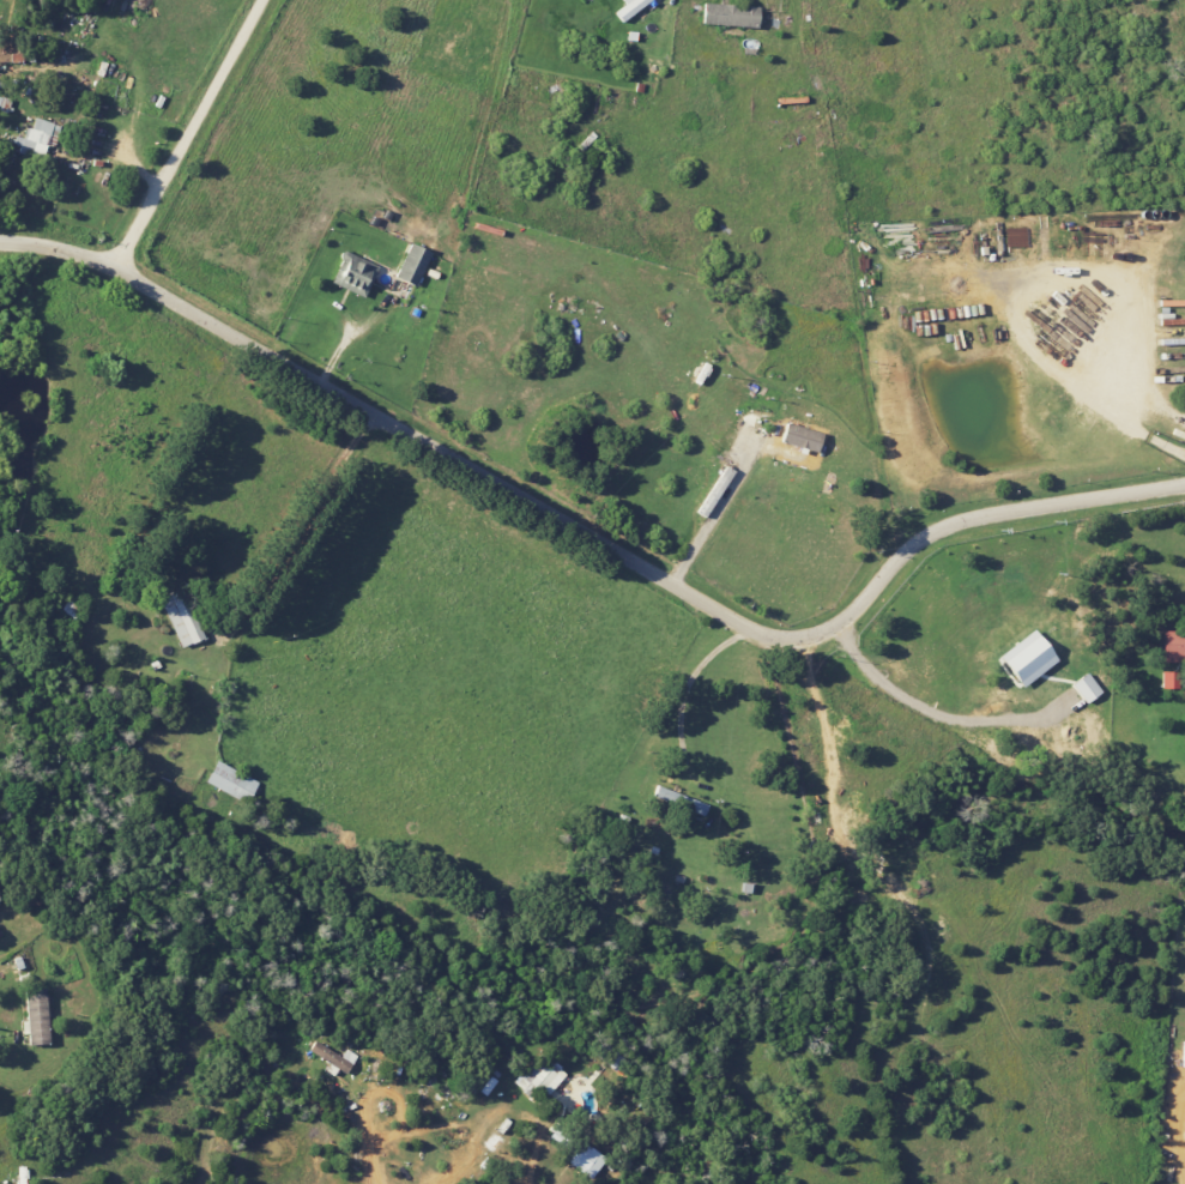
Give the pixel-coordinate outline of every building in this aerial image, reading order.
[(625,5),(614,12),(621,22),(653,0),(621,0),(625,5)] [(756,26),(757,5),(701,4),(701,25),(756,26)] [(60,125),(31,117),(24,142),(20,141),(17,154),(41,161),(47,139),(56,141),(60,125)] [(430,253),(409,244),(394,278),(415,287),(430,253)] [(332,284),(363,298),(377,266),(346,252),(332,284)] [(822,434),(785,423),(780,442),(816,453),(822,434)] [(158,598),(179,648),(202,639),(181,588),(158,598)] [(1019,689),(1056,660),(1032,630),(995,658),(1019,689)] [(1161,631),(1161,662),(1184,662),(1184,632),(1161,631)] [(1178,672),(1162,672),(1161,689),(1178,689),(1178,672)] [(1085,704),(1101,693),(1086,673),(1071,684),(1085,704)] [(257,781),(215,760),(204,782),(246,803),(257,781)] [(707,803),(655,786),(652,796),(662,800),(660,805),(690,816),(691,812),(702,816),(707,803)] [(47,1043),(45,989),(25,990),(26,1044),(47,1043)] [(341,1057),(314,1040),(308,1050),(346,1073),(357,1055),(346,1048),(341,1057)] [(599,1154),(575,1136),(565,1150),(588,1167),(599,1154)]
